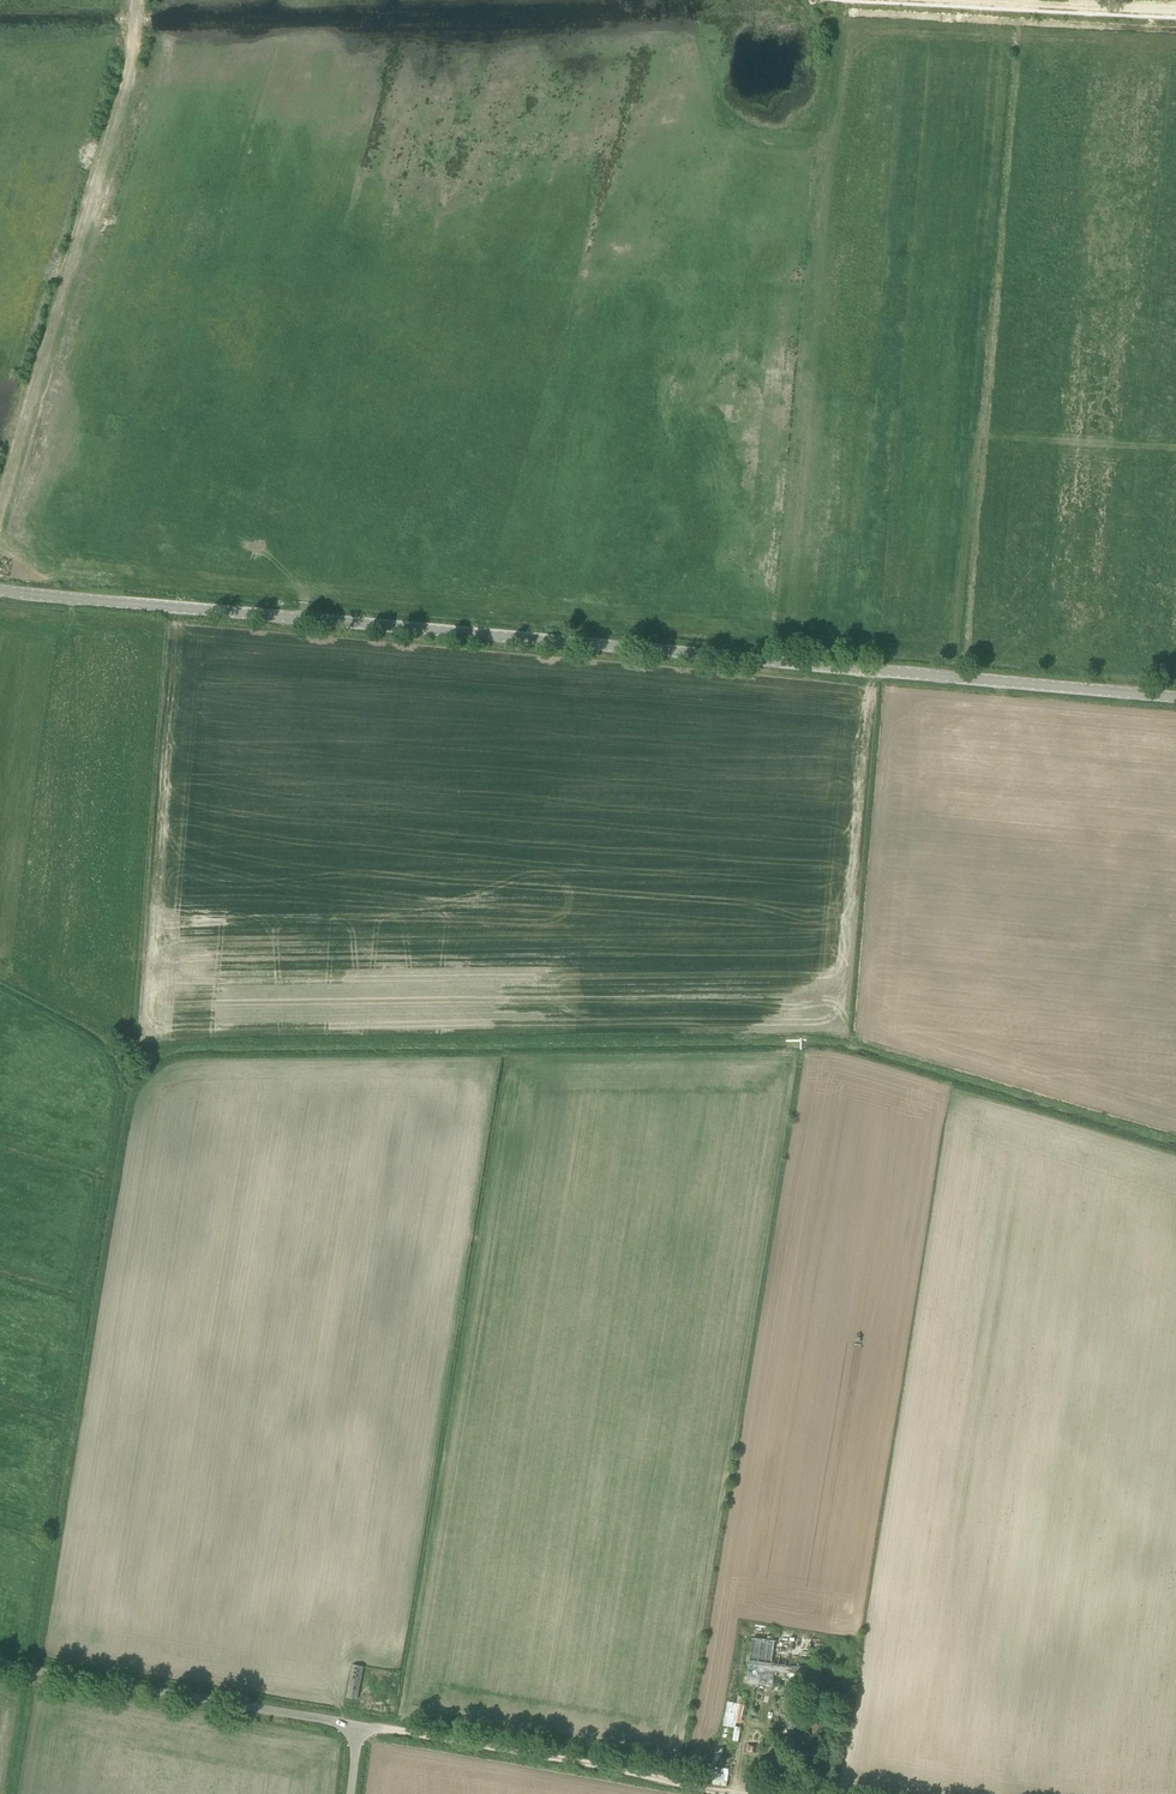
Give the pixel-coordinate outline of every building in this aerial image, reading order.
[(747,1684),(772,1687),(774,1672),(784,1673),(788,1642),(752,1638),(747,1684)] [(352,1665),(349,1686),(347,1698),(357,1700),(362,1667),(352,1665)] [(789,1682),(810,1682),(810,1667),(789,1667),(789,1682)] [(747,1744),(746,1752),(757,1753),(758,1745),(747,1744)]
